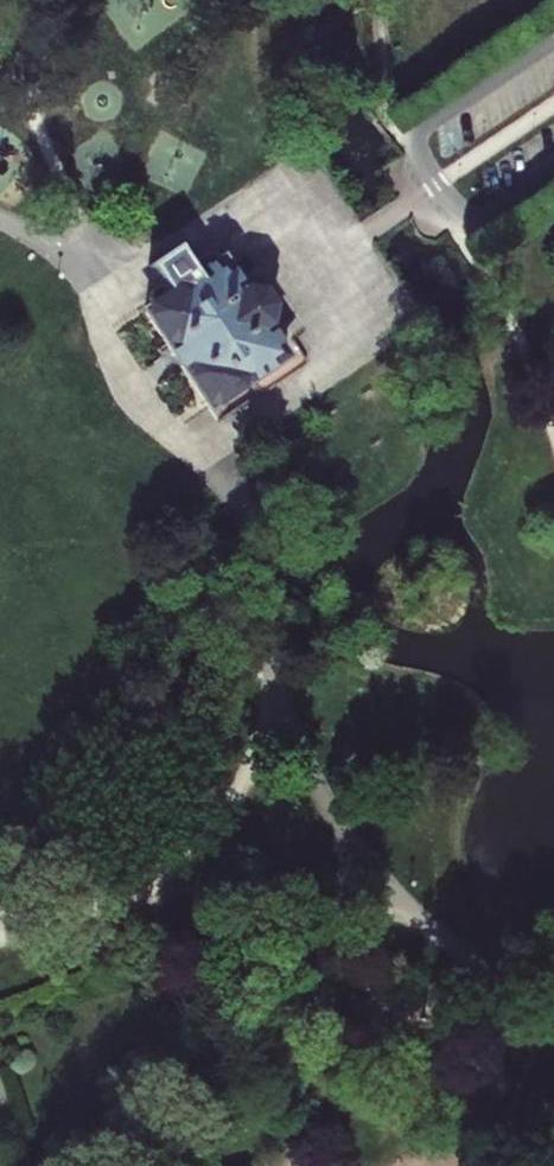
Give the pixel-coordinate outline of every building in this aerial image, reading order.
[(151,310),(144,315),(207,410),(251,381),(260,391),(269,390),(301,369),(305,361),(303,356),(274,313),(271,314),(260,297),(246,293),(242,295),(221,264),(218,266),(213,258),(205,257),(194,264),(192,272),(167,289),(160,287),(148,296),(147,304),(151,310)]
